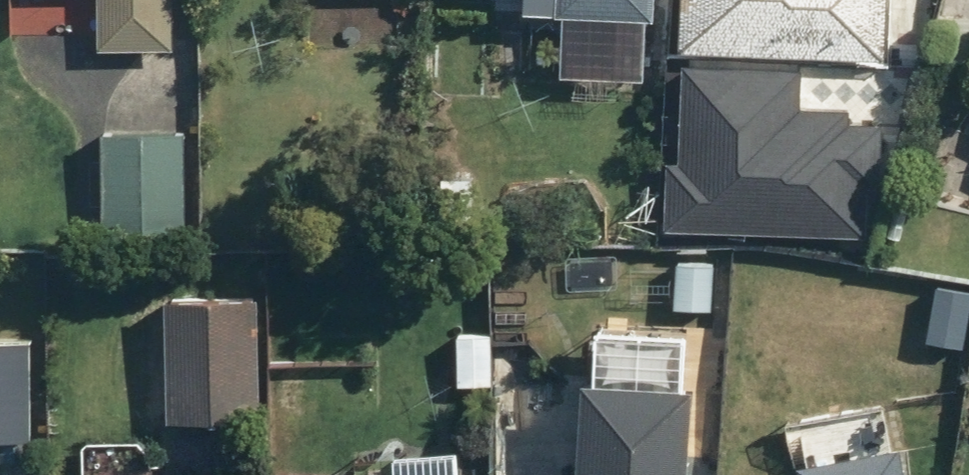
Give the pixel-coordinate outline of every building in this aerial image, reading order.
[(166,51),(166,0),(95,0),(95,51),(166,51)] [(511,9),(557,13),(552,76),(642,82),(649,0),(512,0),(511,9)] [(675,35),(885,38),(885,0),(675,0),(675,35)] [(936,17),(968,26),(968,0),(940,0),(936,17)] [(806,45),(672,40),(666,211),(856,219),(858,171),(876,171),(879,107),(850,106),(851,95),(805,93),(806,45)] [(182,136),(94,136),(95,230),(183,229),(182,136)] [(250,293),(158,298),(165,426),(257,422),(250,293)] [(681,391),(671,391),(673,337),(576,333),(570,474),(678,474),(681,391)] [(0,339),(0,439),(30,437),(25,338),(0,339)] [(505,339),(452,338),(451,384),(504,385),(505,339)] [(148,441),(78,441),(78,474),(148,474),(148,441)] [(892,449),(779,473),(779,474),(897,474),(892,449)] [(470,453),(359,460),(360,474),(471,474),(470,453)]
